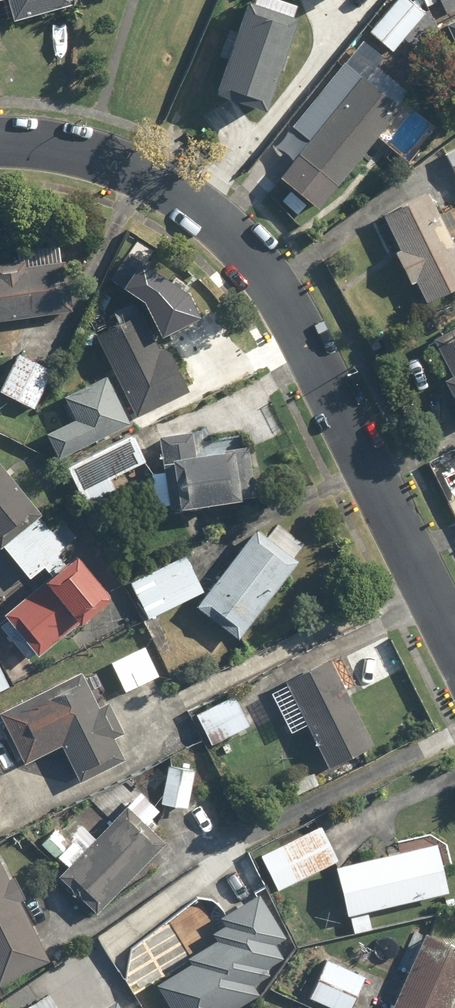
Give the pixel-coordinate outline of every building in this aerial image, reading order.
[(72,2),(71,0),(4,0),(8,16),(72,2)] [(253,0),(247,0),(216,89),(267,108),(300,17),(253,0)] [(412,0),(392,0),(364,29),(390,54),(427,15),(412,0)] [(444,16),(454,10),(454,0),(436,0),(444,16)] [(382,58),(357,38),(292,126),(307,137),(279,175),(295,188),(284,202),(298,212),(306,201),(317,209),(400,105),(366,78),(382,58)] [(379,213),(426,300),(454,284),(454,243),(453,241),(454,240),(454,150),(444,156),(451,168),(426,181),(429,186),(379,213)] [(71,312),(67,260),(24,263),(24,260),(0,261),(0,317),(71,312)] [(141,313),(97,333),(136,419),(188,395),(164,343),(156,347),(141,313)] [(430,337),(452,377),(444,381),(454,402),(454,323),(430,337)] [(19,350),(0,390),(0,393),(36,410),(56,368),(19,350)] [(132,426),(109,371),(61,392),(75,424),(46,437),(55,459),(126,429),(132,426)] [(192,429),(162,432),(167,474),(155,475),(159,508),(246,497),(240,449),(195,454),(192,429)] [(128,434),(70,467),(90,508),(116,495),(106,476),(141,459),(128,434)] [(0,459),(0,548),(1,550),(46,511),(0,459)] [(297,561),(256,530),(199,607),(240,637),(297,561)] [(115,595),(77,554),(8,618),(46,659),(115,595)] [(185,554),(128,580),(144,616),(201,590),(185,554)] [(144,645),(112,658),(126,691),(157,679),(144,645)] [(374,743),(331,657),(271,687),(296,735),(308,729),(327,767),(374,743)] [(0,709),(0,711),(2,715),(0,716),(0,738),(9,734),(24,766),(62,748),(80,786),(126,765),(114,738),(127,732),(112,699),(97,706),(81,671),(0,709)] [(254,726),(235,690),(193,711),(212,747),(254,726)] [(196,765),(166,761),(161,809),(191,812),(196,765)] [(169,840),(127,802),(57,879),(100,917),(169,840)] [(321,826),(262,857),(280,890),(339,859),(321,826)] [(349,917),(352,917),(355,932),(376,927),(373,912),(451,894),(439,841),(337,865),(349,917)] [(3,984),(6,992),(26,983),(23,975),(49,963),(20,900),(25,898),(15,875),(9,878),(0,858),(0,985),(3,984)] [(168,1007),(233,1007),(259,993),(254,985),(271,974),(268,969),(283,960),(275,946),(287,939),(260,894),(221,917),(226,925),(212,933),(216,941),(188,958),(191,963),(158,983),(171,1006),(168,1007)] [(421,930),(391,1007),(454,1007),(454,943),(421,930)] [(326,958),(308,997),(331,1007),(349,1007),(364,975),(326,958)] [(117,1000),(104,1007),(122,1007),(117,1000)]
